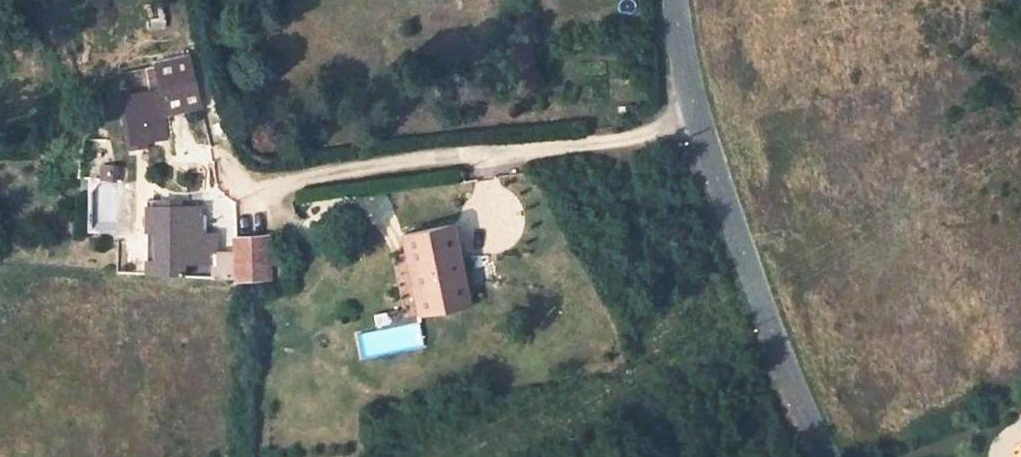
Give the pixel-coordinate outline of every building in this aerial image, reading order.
[(202,106),(189,54),(155,62),(162,89),(168,115),(202,106)] [(157,90),(154,68),(145,69),(149,91),(157,90)] [(157,90),(160,117),(168,115),(162,89),(157,90)] [(130,94),(130,95),(120,97),(122,113),(132,111),(136,142),(146,141),(163,138),(160,117),(157,90),(149,91),(130,94)] [(132,111),(122,113),(127,150),(147,148),(146,141),(136,142),(132,111)] [(117,165),(104,164),(102,180),(115,181),(117,165)] [(179,200),(146,200),(146,274),(237,280),(236,254),(215,254),(215,234),(193,234),(193,208),(180,207),(179,200)] [(469,304),(453,224),(403,234),(407,252),(392,255),(397,281),(412,278),(419,314),(469,304)] [(236,254),(237,280),(268,278),(267,238),(235,240),(236,254)] [(412,278),(397,281),(405,316),(419,314),(412,278)] [(360,331),(365,356),(425,344),(420,319),(360,331)]
